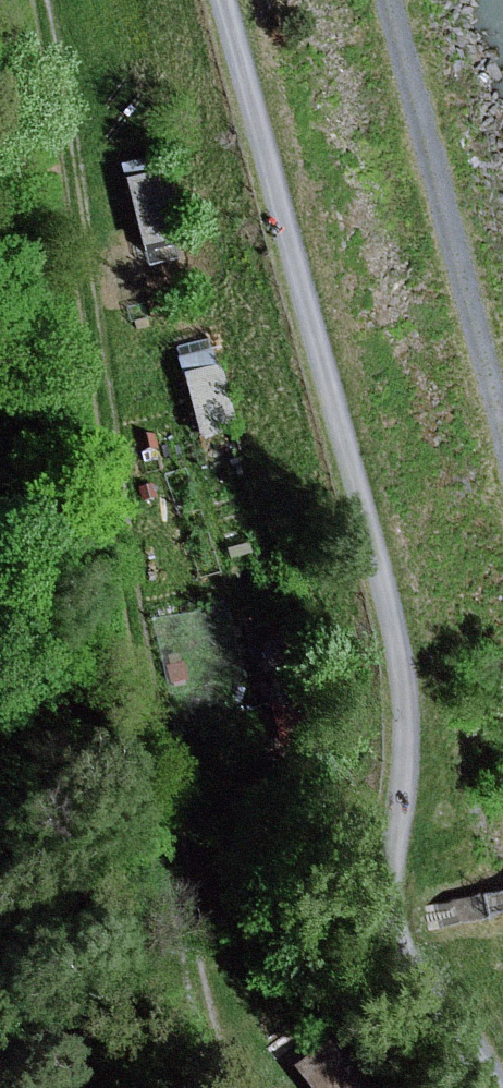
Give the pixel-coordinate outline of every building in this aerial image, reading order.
[(178,244),(163,176),(123,185),(139,253),(178,244)] [(231,427),(215,373),(186,382),(202,436),(231,427)] [(177,425),(160,429),(163,443),(180,440),(177,425)] [(293,1087),(363,1087),(326,1050),(290,1085),(293,1087)]
